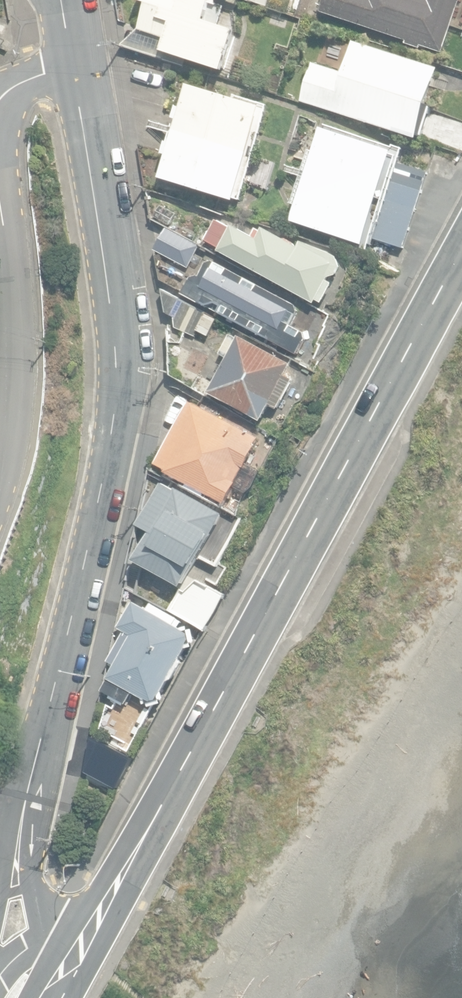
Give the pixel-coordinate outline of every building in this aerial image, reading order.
[(229,72),(240,33),(220,25),(222,9),(234,12),(240,6),(241,1),(238,0),(143,0),(143,1),(150,3),(142,30),(140,30),(123,48),(187,67),(189,61),(229,72)] [(444,53),(461,1),(461,0),(325,0),(322,11),(408,41),(407,44),(421,49),(422,46),(444,53)] [(5,40),(12,20),(0,15),(0,38),(5,40)] [(302,102),(419,139),(434,93),(441,70),(355,42),(345,74),(315,64),(305,93),(302,102)] [(163,179),(237,202),(265,109),(266,109),(214,93),(192,86),(190,93),(185,109),(180,107),(175,121),(181,123),(163,179)] [(294,222),(368,246),(398,154),(324,130),(294,222)] [(375,238),(406,248),(431,172),(399,162),(375,238)] [(316,303),(321,306),(323,303),(334,284),(328,281),(330,278),(329,277),(338,275),(342,266),(340,258),(304,243),(301,248),(266,229),(260,240),(234,226),(233,228),(219,220),(207,241),(222,249),(221,251),(316,303)] [(156,250),(188,268),(200,246),(168,228),(156,250)] [(185,293),(298,353),(304,341),(306,338),(304,333),(291,325),(298,312),(296,305),(216,263),(213,262),(207,264),(200,277),(198,276),(192,278),(191,281),(185,293)] [(177,327),(194,336),(206,313),(184,301),(164,290),(168,314),(175,318),(177,327)] [(208,314),(199,331),(210,337),(218,320),(208,314)] [(210,393),(262,421),(271,405),(279,409),(294,380),(287,376),(293,365),(242,336),(240,339),(233,334),(221,354),(229,359),(210,393)] [(169,473),(228,504),(237,487),(249,493),(256,488),(263,473),(249,466),(259,445),(257,444),(260,438),(193,402),(159,465),(171,470),(169,473)] [(137,560),(183,586),(223,514),(177,488),(176,490),(163,483),(140,525),(152,532),(137,560)] [(214,561),(205,577),(220,586),(229,569),(214,561)] [(172,611),(205,631),(225,595),(197,581),(186,592),(181,590),(172,611)] [(125,712),(148,724),(157,709),(159,704),(164,703),(163,699),(167,698),(165,692),(188,649),(195,647),(194,643),(197,642),(195,634),(194,630),(190,631),(189,627),(184,628),(181,627),(180,626),(183,621),(178,618),(178,617),(152,603),(148,609),(133,601),(132,603),(129,601),(124,610),(121,609),(117,624),(121,625),(119,627),(125,631),(110,660),(117,664),(109,679),(103,691),(128,704),(134,692),(136,693),(125,712)]
